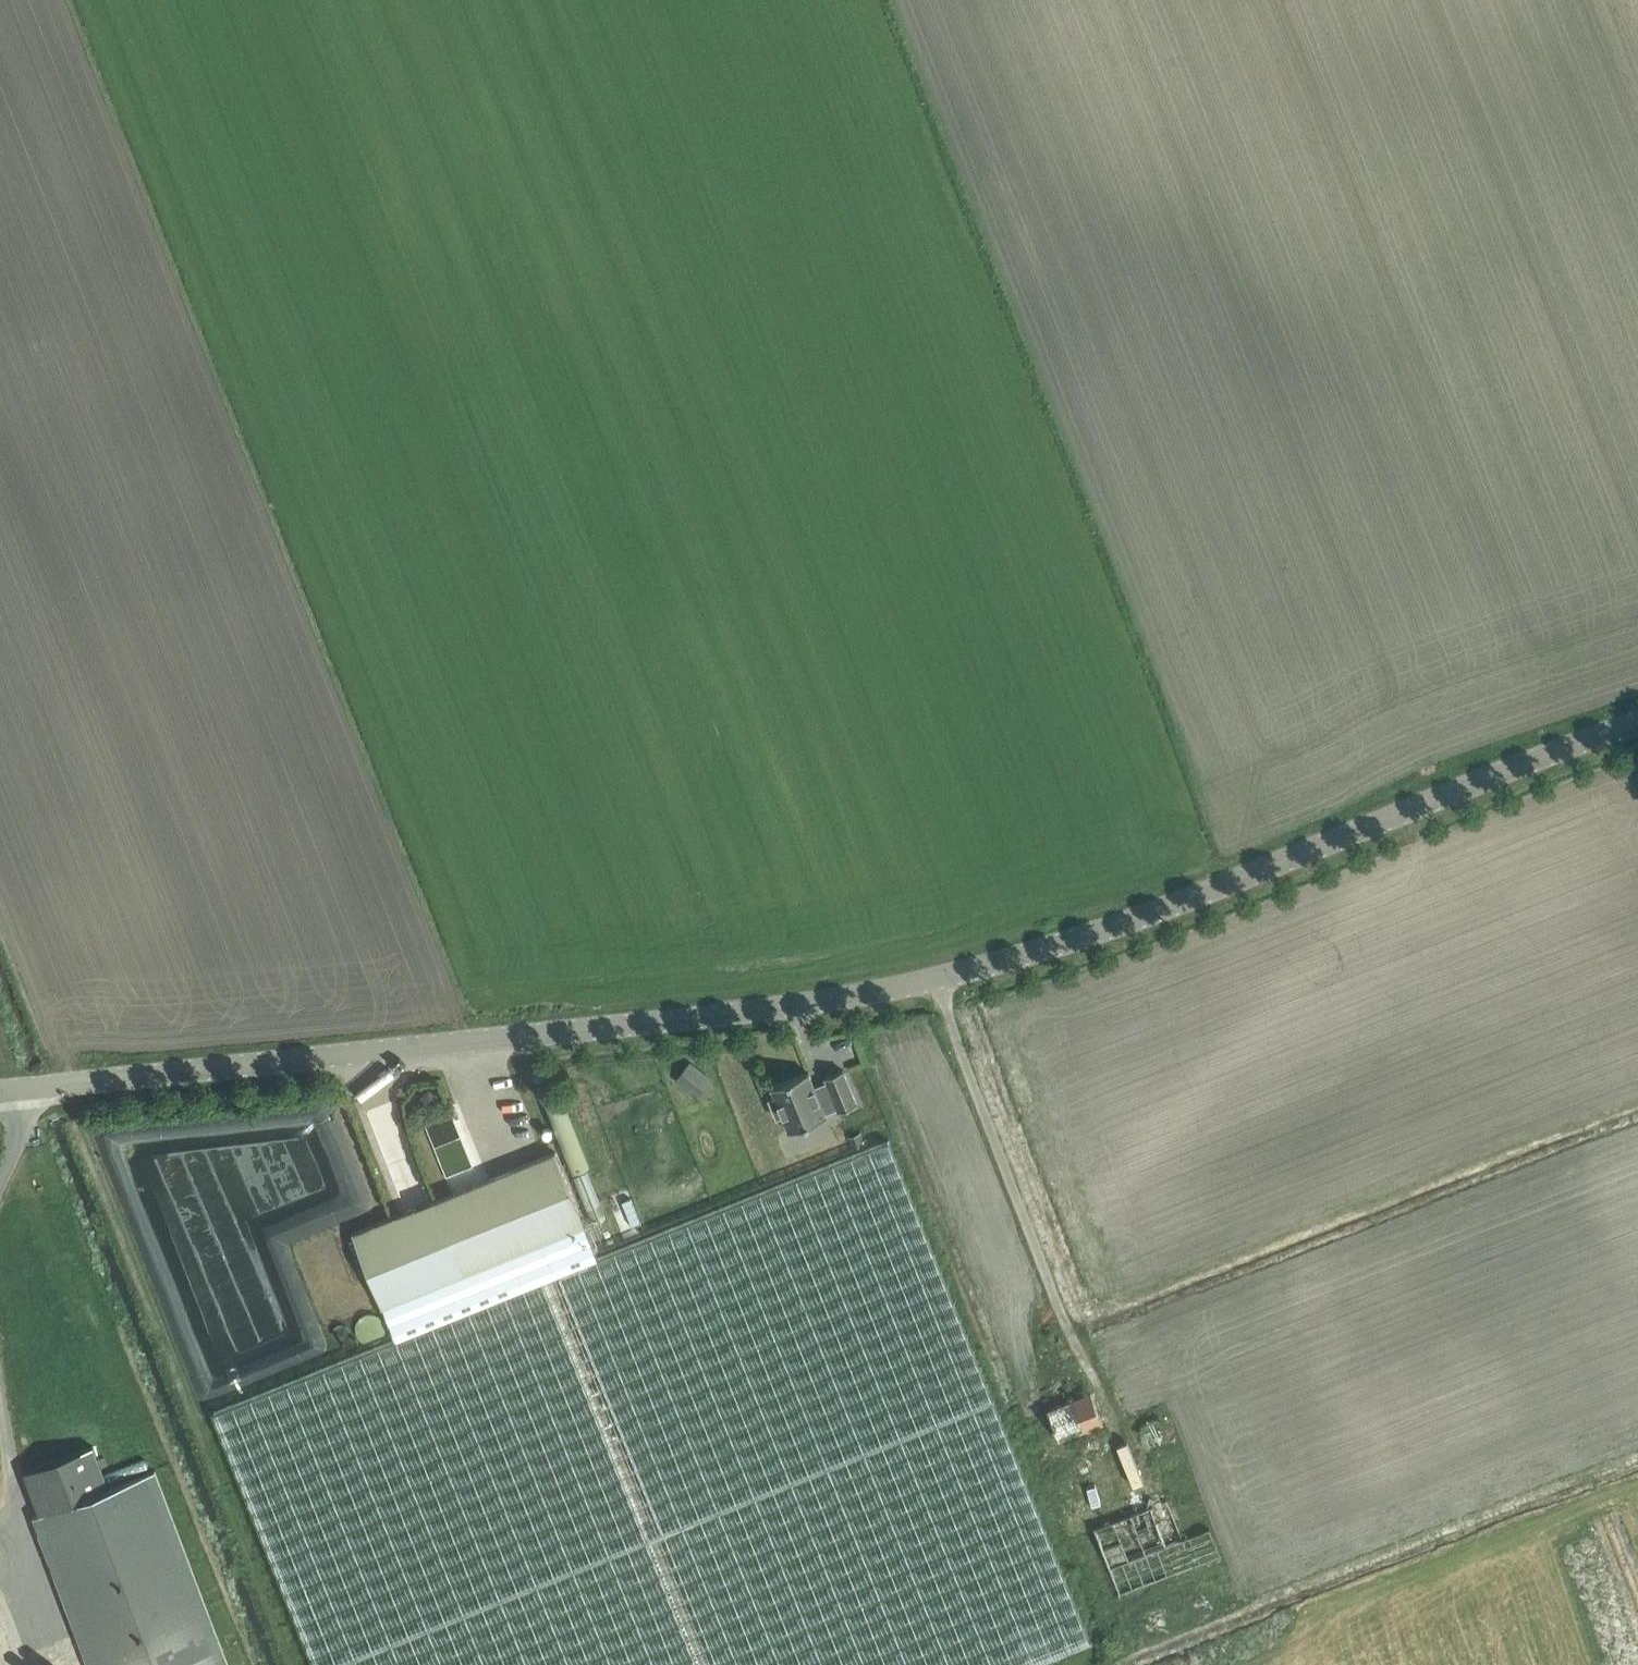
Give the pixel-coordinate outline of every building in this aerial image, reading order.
[(689,1060),(677,1080),(700,1094),(712,1074),(689,1060)] [(858,1102),(845,1070),(825,1078),(826,1081),(816,1086),(810,1072),(770,1088),(774,1097),(769,1099),(776,1117),(781,1115),(788,1130),(827,1114),(827,1112),(837,1108),(838,1110),(858,1102)] [(429,1118),(437,1144),(462,1137),(454,1111),(429,1118)] [(930,1245),(904,1181),(897,1159),(889,1139),(598,1256),(556,1151),(354,1233),(397,1338),(215,1411),(317,1664),(1031,1664),(1091,1641),(1016,1459),(930,1245)] [(1091,1391),(1048,1409),(1060,1440),(1076,1433),(1104,1422),(1091,1391)] [(1143,1447),(1168,1438),(1160,1417),(1135,1427),(1143,1447)] [(94,1445),(23,1471),(38,1510),(31,1513),(89,1664),(226,1664),(218,1643),(150,1467),(109,1483),(94,1445)] [(1067,1534),(1095,1606),(1121,1596),(1120,1593),(1221,1555),(1210,1527),(1182,1539),(1168,1500),(1095,1527),(1094,1523),(1074,1531),(1067,1534)]
